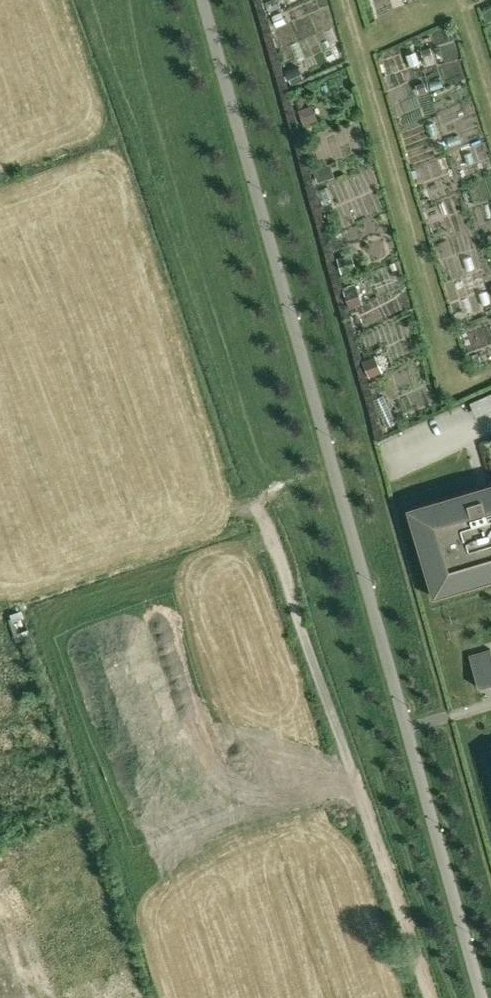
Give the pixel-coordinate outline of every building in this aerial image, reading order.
[(334,176),(329,162),(313,167),(318,182),(334,176)] [(407,508),(409,515),(433,597),(490,580),(490,483),(407,508)] [(469,655),(478,687),(490,684),(490,650),(490,648),(490,649),(470,654),(469,655)]
